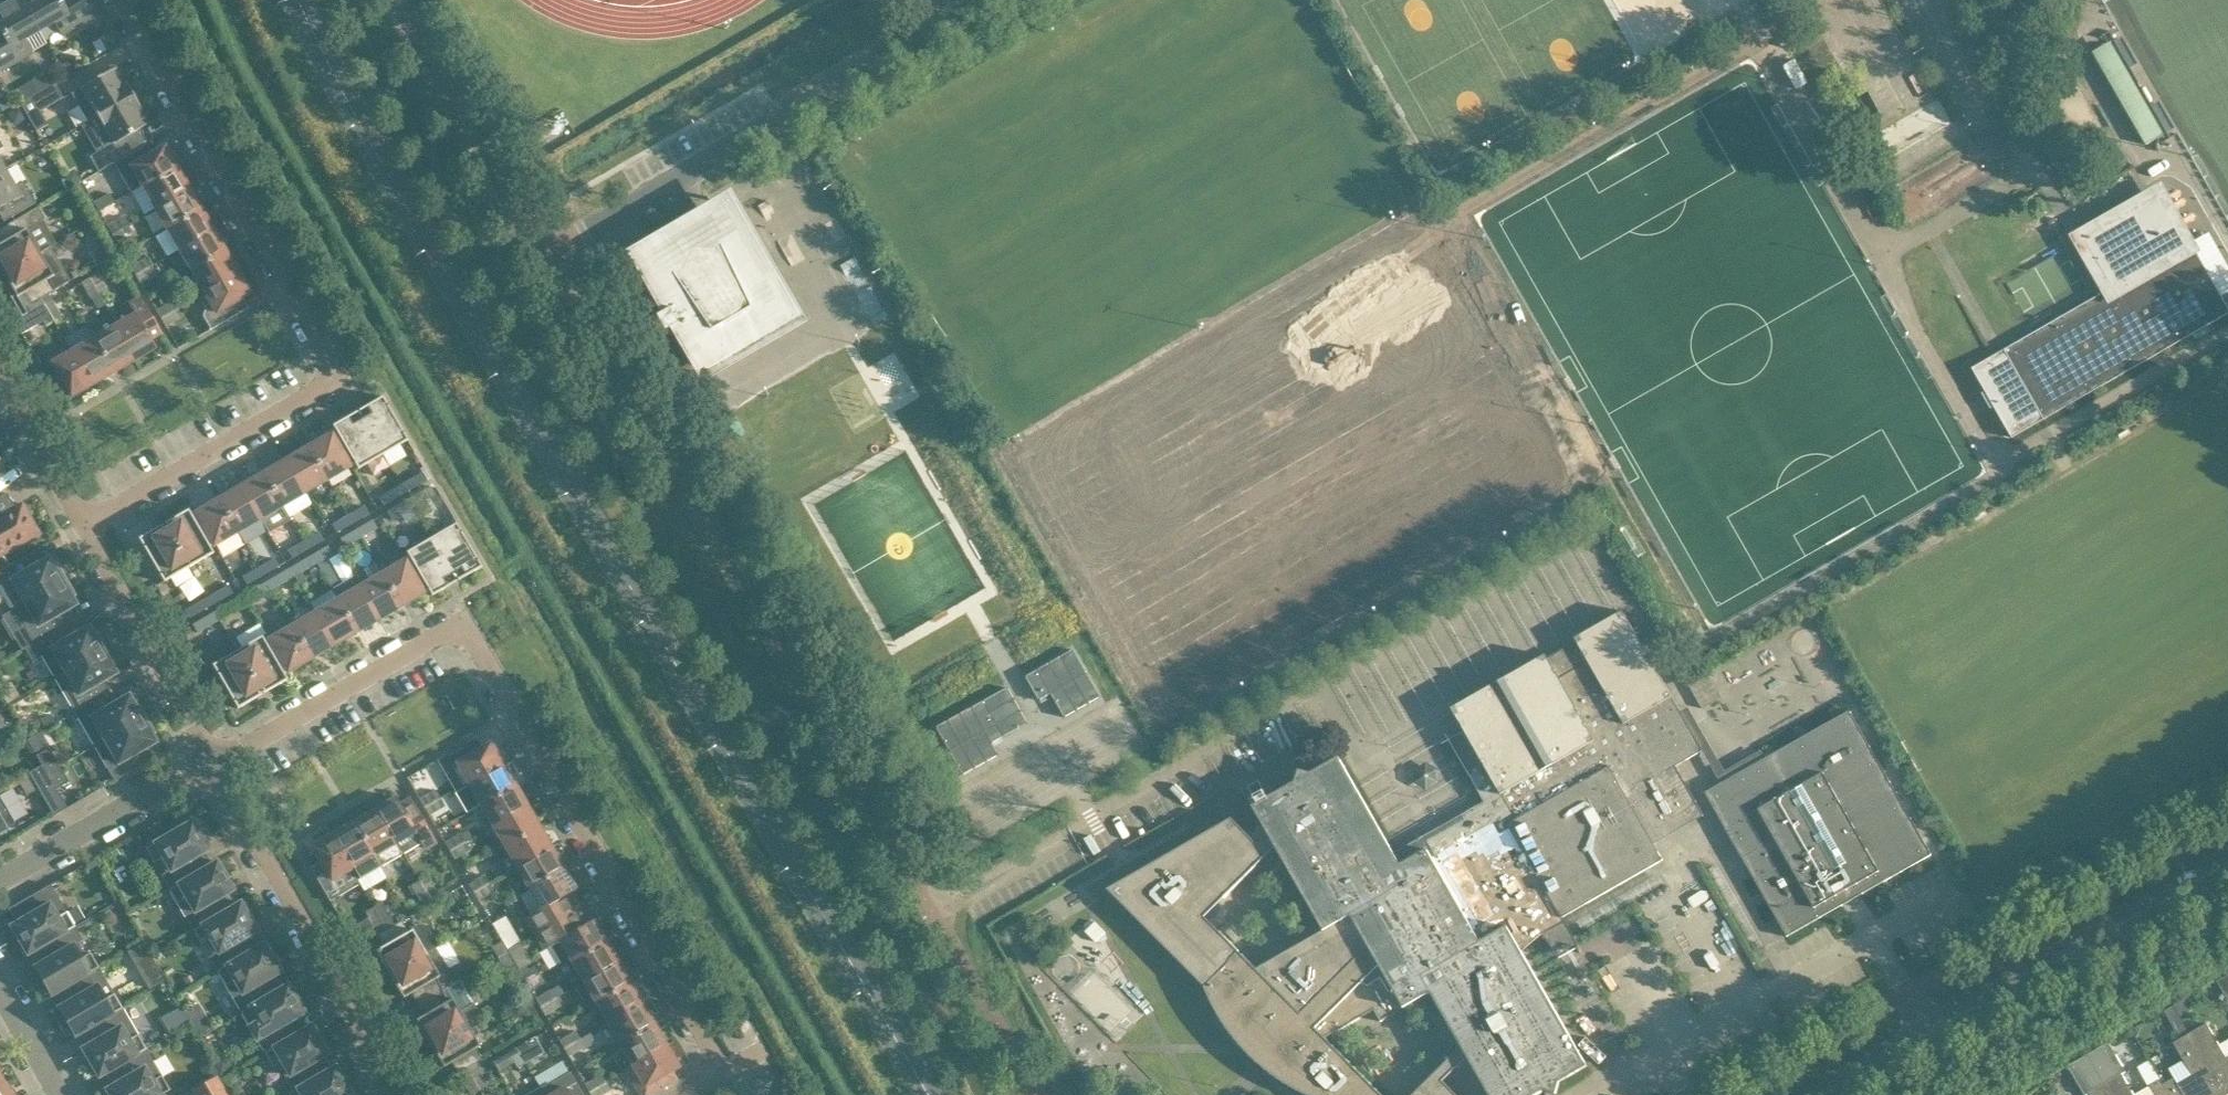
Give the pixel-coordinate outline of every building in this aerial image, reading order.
[(22,0),(5,0),(0,3),(0,71),(32,52),(24,38),(39,30),(22,0)] [(93,0),(22,0),(39,30),(54,21),(62,35),(101,13),(93,0)] [(2160,117),(2167,114),(2159,100),(2153,104),(2132,67),(2138,64),(2130,50),(2124,54),(2111,32),(2104,35),(2109,43),(2094,52),(2147,144),(2160,137),(2163,143),(2172,138),(2160,117)] [(71,93),(88,121),(133,95),(127,83),(126,84),(116,67),(71,93)] [(21,104),(37,131),(48,125),(40,111),(64,98),(55,84),(21,104)] [(139,107),(140,106),(133,95),(88,121),(88,122),(98,116),(106,130),(102,132),(99,136),(99,141),(104,148),(90,156),(99,172),(115,162),(147,143),(141,128),(149,124),(139,107)] [(147,143),(115,162),(133,194),(144,187),(178,168),(165,146),(153,153),(147,143)] [(144,187),(133,194),(144,215),(156,208),(189,189),(178,168),(144,187)] [(5,169),(0,172),(0,207),(4,204),(11,217),(36,203),(24,181),(15,187),(5,169)] [(189,189),(156,208),(168,229),(201,209),(189,189)] [(110,192),(94,202),(99,210),(115,201),(110,192)] [(2113,288),(1973,368),(2013,437),(2227,314),(2227,306),(2216,285),(2210,288),(2202,273),(2207,270),(2192,242),(2186,245),(2158,197),(2084,239),(2113,288)] [(3,273),(40,252),(27,230),(43,220),(46,218),(39,206),(15,220),(0,229),(0,267),(3,273)] [(671,326),(693,364),(722,347),(728,357),(773,330),(768,321),(794,306),(736,206),(716,217),(715,214),(704,219),(706,223),(635,265),(662,311),(655,315),(664,330),(671,326)] [(168,229),(155,236),(168,257),(180,249),(213,230),(201,209),(168,229)] [(108,225),(112,233),(128,224),(124,216),(108,225)] [(133,232),(128,224),(112,233),(117,241),(133,232)] [(180,249),(192,270),(225,251),(213,230),(180,249)] [(40,252),(4,273),(9,282),(4,285),(12,298),(16,295),(17,297),(26,292),(35,309),(44,304),(41,298),(49,293),(56,289),(64,285),(71,280),(65,269),(51,246),(40,252)] [(204,291),(237,271),(225,251),(192,270),(204,291)] [(131,267),(136,275),(152,265),(148,257),(131,267)] [(157,273),(152,265),(136,275),(141,282),(157,273)] [(205,300),(201,315),(204,319),(210,330),(249,307),(243,297),(250,293),(237,271),(204,291),(209,298),(205,300)] [(98,273),(90,277),(99,293),(107,289),(98,273)] [(92,298),(99,293),(90,277),(82,282),(92,298)] [(136,314),(115,326),(135,359),(156,347),(152,339),(161,334),(162,333),(141,296),(129,303),(136,314)] [(52,299),(44,304),(53,320),(61,315),(52,299)] [(157,310),(161,318),(177,309),(173,301),(157,310)] [(35,309),(14,321),(22,334),(44,321),(46,324),(53,320),(44,304),(35,309)] [(182,317),(177,309),(161,318),(166,326),(182,317)] [(115,326),(95,338),(114,371),(135,359),(115,326)] [(114,371),(95,338),(74,350),(93,383),(114,371)] [(72,396),(93,383),(74,350),(52,362),(72,396)] [(382,396),(357,411),(383,454),(408,440),(394,415),(382,396)] [(337,431),(333,434),(350,463),(354,461),(358,468),(383,454),(357,411),(333,425),(337,431)] [(332,432),(310,446),(328,478),(351,465),(350,463),(333,434),(332,432)] [(305,491),(328,478),(310,446),(287,459),(305,491)] [(282,505),(305,491),(287,459),(264,473),(282,505)] [(423,472),(401,485),(405,493),(427,480),(423,472)] [(264,473),(241,486),(260,518),(268,532),(291,519),(282,505),(264,473)] [(384,505),(405,493),(401,485),(379,497),(384,505)] [(431,485),(409,498),(414,506),(436,493),(431,485)] [(260,518),(241,486),(218,499),(237,531),(260,518)] [(392,519),(414,506),(409,498),(387,511),(392,519)] [(195,513),(196,514),(213,544),(214,545),(237,531),(218,499),(195,513)] [(1,555),(40,533),(22,503),(16,507),(1,516),(0,514),(0,556),(1,555)] [(365,505),(349,515),(354,523),(370,513),(365,505)] [(189,567),(214,553),(210,546),(213,544),(196,514),(193,516),(188,509),(164,523),(189,567)] [(333,524),(337,532),(354,523),(349,515),(333,524)] [(373,519),(358,528),(363,536),(378,527),(373,519)] [(189,567),(164,523),(139,538),(164,582),(189,567)] [(432,537),(457,581),(482,567),(457,523),(432,537)] [(346,546),(363,536),(358,528),(341,538),(346,546)] [(320,531),(304,541),(308,549),(325,540),(320,531)] [(432,595),(457,581),(432,537),(407,551),(411,558),(407,560),(425,591),(428,589),(432,595)] [(293,558),(308,549),(304,541),(288,550),(293,558)] [(328,545),(312,555),(317,563),(333,553),(328,545)] [(301,572),(317,563),(312,555),(296,564),(301,572)] [(24,557),(0,571),(0,583),(15,608),(67,578),(57,561),(53,564),(49,558),(31,568),(24,557)] [(275,558),(258,568),(263,576),(280,566),(275,558)] [(407,559),(384,572),(402,605),(425,592),(425,591),(407,560),(407,559)] [(248,584),(263,576),(258,568),(243,577),(248,584)] [(283,572),(266,581),(271,589),(288,580),(283,572)] [(384,572),(361,586),(380,619),(402,605),(384,572)] [(77,595),(67,578),(15,608),(35,643),(64,626),(58,614),(76,604),(72,597),(77,595)] [(256,598),(271,589),(266,581),(251,590),(256,598)] [(346,581),(332,590),(338,599),(357,632),(380,619),(361,586),(352,591),(346,581)] [(229,585),(207,598),(211,606),(233,593),(229,585)] [(190,618),(211,606),(207,598),(185,610),(190,618)] [(237,599),(215,611),(220,619),(241,607),(237,599)] [(338,599),(315,612),(334,645),(357,632),(338,599)] [(198,632),(220,619),(215,611),(193,624),(198,632)] [(1664,860),(1650,836),(1699,808),(1704,816),(1705,815),(1676,766),(1675,767),(1668,754),(1680,747),(1688,759),(1703,750),(1623,611),(1576,638),(1577,641),(1548,658),(1547,654),(1453,708),(1466,731),(1451,740),(1486,801),(1396,853),(1340,757),(1312,773),(1301,770),(1297,782),(1254,806),(1265,825),(1249,834),(1233,818),(1109,889),(1206,987),(1209,994),(1212,1000),(1215,1007),(1219,1014),(1223,1021),(1228,1028),(1233,1034),(1238,1041),(1243,1047),(1249,1053),(1255,1059),(1261,1065),(1268,1070),(1274,1075),(1281,1080),(1288,1084),(1295,1089),(1303,1092),(1308,1094),(1384,1094),(1327,1037),(1375,1010),(1382,1021),(1406,1007),(1432,992),(1463,1047),(1414,1094),(1458,1094),(1444,1081),(1469,1057),(1491,1094),(1537,1094),(1545,1090),(1557,1094),(1560,1082),(1588,1066),(1518,943),(1539,930),(1543,935),(1545,934),(1541,930),(1560,913),(1562,918),(1664,860)] [(292,626),(311,658),(334,645),(315,612),(292,626)] [(256,625),(237,637),(243,647),(237,650),(261,691),(263,694),(272,688),(275,686),(288,679),(283,672),(287,670),(270,640),(266,642),(264,638),(262,635),(256,625)] [(35,643),(25,648),(33,661),(42,655),(55,677),(107,647),(97,630),(93,633),(89,627),(71,637),(64,626),(35,643)] [(269,639),(270,640),(287,670),(288,671),(311,658),(292,626),(269,639)] [(116,672),(112,666),(117,663),(107,647),(55,677),(75,712),(104,694),(98,683),(116,672)] [(1099,697),(1072,649),(1025,676),(1038,700),(1050,694),(1063,717),(1099,697)] [(238,708),(263,694),(237,650),(212,664),(238,708)] [(1690,686),(1702,708),(1722,697),(1709,675),(1690,686)] [(962,774),(997,754),(991,743),(1027,723),(1006,686),(935,727),(962,774)] [(111,706),(104,694),(75,712),(95,746),(147,716),(137,699),(133,702),(129,695),(111,706)] [(1850,710),(1725,781),(1706,792),(1788,936),(1932,855),(1921,835),(1850,710)] [(152,735),(157,732),(147,716),(95,746),(115,780),(152,758),(146,747),(156,741),(152,735)] [(491,743),(475,752),(469,741),(445,755),(452,766),(458,763),(470,784),(503,764),(491,743)] [(1668,754),(1675,767),(1676,766),(1688,759),(1680,747),(1668,754)] [(37,755),(42,765),(55,757),(50,748),(37,755)] [(55,757),(42,765),(56,789),(57,789),(69,781),(55,757)] [(470,784),(456,792),(468,812),(482,804),(515,785),(503,764),(470,784)] [(56,789),(42,765),(29,773),(54,816),(68,808),(57,789),(56,789)] [(482,804),(494,825),(527,806),(515,785),(482,804)] [(420,799),(424,807),(441,798),(436,790),(420,799)] [(15,823),(7,810),(0,797),(0,832),(15,823)] [(375,810),(395,843),(396,842),(402,854),(422,842),(425,848),(436,841),(412,798),(401,804),(397,797),(375,810)] [(445,806),(441,798),(424,807),(429,815),(445,806)] [(494,825),(506,846),(539,826),(527,806),(494,825)] [(396,842),(395,843),(375,810),(355,822),(381,866),(402,854),(396,842)] [(161,875),(170,889),(217,862),(217,861),(208,866),(201,853),(210,848),(208,845),(207,846),(203,839),(204,839),(202,836),(205,834),(198,822),(195,823),(193,820),(146,848),(154,863),(159,860),(166,872),(161,875)] [(358,880),(381,866),(355,822),(334,834),(353,867),(351,868),(358,880)] [(506,846),(518,866),(551,847),(539,826),(506,846)] [(461,834),(445,843),(450,851),(466,841),(461,833),(461,834)] [(360,883),(358,880),(351,868),(353,867),(334,834),(312,846),(323,865),(313,871),(330,901),(360,883)] [(470,849),(466,841),(450,851),(454,858),(470,849)] [(518,866),(530,887),(563,868),(551,847),(518,866)] [(1738,861),(1728,867),(1732,873),(1741,867),(1738,861)] [(222,863),(219,864),(217,862),(170,889),(194,930),(241,903),(241,902),(232,907),(225,894),(233,889),(232,886),(231,887),(227,880),(228,880),(226,877),(229,875),(222,863)] [(565,895),(576,889),(563,868),(530,887),(542,908),(530,915),(539,931),(574,910),(565,895)] [(469,884),(474,892),(490,882),(485,875),(469,884)] [(417,882),(427,898),(437,892),(428,876),(417,882)] [(421,901),(427,898),(417,882),(412,885),(421,901)] [(494,890),(490,882),(474,892),(478,900),(494,890)] [(14,924),(12,925),(19,938),(16,940),(23,952),(26,950),(28,953),(28,954),(31,952),(37,948),(75,925),(51,884),(12,906),(20,920),(14,924)] [(209,957),(217,971),(265,943),(256,948),(248,935),(257,930),(256,927),(255,928),(251,921),(252,921),(250,918),(253,916),(246,903),(243,905),(241,903),(194,930),(202,944),(207,941),(214,954),(209,957)] [(386,929),(395,924),(391,919),(382,903),(374,908),(383,923),(386,929)] [(375,928),(383,923),(374,908),(366,912),(375,928)] [(574,910),(539,931),(549,947),(561,967),(572,961),(606,941),(593,920),(591,921),(583,926),(574,910)] [(508,915),(494,923),(509,949),(520,942),(523,940),(508,915)] [(390,974),(436,947),(435,946),(439,944),(428,925),(420,925),(408,931),(402,920),(395,924),(386,929),(383,923),(375,928),(369,931),(373,938),(378,935),(384,945),(376,950),(390,974)] [(84,940),(75,925),(37,948),(44,961),(35,966),(37,969),(38,969),(42,975),(41,976),(43,979),(40,981),(47,993),(50,991),(52,994),(99,966),(91,952),(86,955),(79,943),(84,940)] [(606,941),(572,961),(584,981),(618,962),(606,941)] [(498,959),(508,952),(502,942),(492,948),(498,959)] [(520,942),(509,949),(521,970),(532,964),(520,942)] [(149,986),(161,979),(140,943),(128,950),(149,986)] [(217,971),(241,1012),(289,984),(288,984),(280,989),(272,976),(281,971),(279,968),(278,969),(275,962),(274,958),(277,957),(269,944),(266,946),(265,943),(217,971)] [(418,1003),(442,989),(460,979),(453,967),(449,969),(436,947),(390,974),(403,997),(412,993),(418,1003)] [(515,964),(508,952),(498,959),(505,970),(515,964)] [(584,981),(575,987),(587,1007),(596,1002),(630,982),(618,962),(584,981)] [(108,981),(99,966),(52,994),(52,995),(60,989),(68,1002),(59,1007),(61,1010),(62,1010),(65,1016),(65,1017),(66,1020),(64,1022),(71,1034),(74,1032),(75,1035),(123,1007),(115,993),(106,998),(98,986),(108,981)] [(2218,981),(2221,986),(2227,982),(2227,974),(2218,981)] [(430,1043),(466,1022),(466,1021),(481,1012),(460,979),(442,989),(418,1003),(424,1014),(416,1019),(430,1043)] [(630,982),(596,1002),(608,1022),(642,1003),(630,982)] [(241,1012),(265,1053),(313,1025),(312,1025),(303,1030),(296,1017),(305,1012),(303,1009),(302,1010),(299,1003),(298,999),(300,998),(293,985),(290,987),(289,984),(241,1012)] [(536,999),(540,1007),(557,997),(552,989),(536,999)] [(561,1005),(557,997),(540,1007),(545,1014),(561,1005)] [(2185,998),(2174,1004),(2180,1015),(2191,1008),(2185,998)] [(642,1003),(608,1022),(620,1043),(654,1024),(642,1003)] [(147,1048),(123,1007),(75,1035),(76,1035),(84,1030),(92,1043),(83,1048),(85,1051),(85,1050),(89,1057),(88,1057),(90,1061),(87,1062),(94,1075),(97,1073),(99,1076),(147,1048)] [(466,1022),(430,1043),(443,1067),(452,1062),(458,1073),(482,1059),(476,1048),(480,1045),(466,1022)] [(2226,1056),(2207,1023),(2191,1033),(2227,1094),(2227,1055),(2226,1056)] [(654,1024),(620,1043),(632,1064),(666,1044),(654,1024)] [(288,1093),(289,1094),(336,1066),(336,1065),(327,1071),(320,1058),(329,1053),(327,1050),(326,1051),(322,1044),(323,1044),(321,1040),(324,1039),(317,1026),(314,1028),(313,1025),(265,1053),(273,1067),(282,1062),(290,1074),(285,1076),(293,1090),(288,1093)] [(560,1040),(564,1048),(580,1039),(576,1031),(560,1040)] [(2163,1084),(2170,1094),(2174,1094),(2182,1091),(2184,1094),(2227,1094),(2191,1033),(2181,1038),(2174,1042),(2193,1075),(2178,1083),(2175,1078),(2163,1084)] [(536,1036),(516,1047),(526,1063),(534,1059),(545,1052),(536,1036)] [(585,1046),(580,1039),(564,1048),(569,1056),(585,1046)] [(2089,1054),(2106,1083),(2113,1094),(2170,1094),(2163,1084),(2161,1079),(2149,1086),(2135,1094),(2122,1074),(2126,1072),(2109,1042),(2089,1054)] [(666,1044),(632,1064),(651,1094),(653,1094),(678,1080),(677,1079),(676,1080),(671,1070),(678,1066),(666,1044)] [(509,1052),(518,1068),(526,1063),(516,1047),(509,1052)] [(147,1049),(147,1048),(99,1076),(108,1071),(115,1084),(107,1089),(108,1092),(109,1091),(111,1094),(161,1094),(171,1090),(162,1075),(157,1078),(150,1065),(155,1063),(147,1049)] [(2106,1083),(2089,1054),(2069,1065),(2086,1094),(2089,1093),(2090,1094),(2113,1094),(2106,1083)] [(336,1066),(289,1094),(290,1094),(350,1094),(353,1094),(351,1091),(350,1091),(346,1085),(347,1084),(345,1081),(348,1079),(341,1067),(338,1069),(336,1066)] [(478,1069),(470,1074),(480,1090),(488,1085),(478,1069)] [(570,1072),(541,1089),(544,1094),(584,1094),(570,1072)] [(472,1094),(480,1090),(470,1074),(463,1078),(472,1094)] [(585,1084),(590,1091),(606,1082),(601,1074),(585,1084)] [(216,1076),(193,1089),(196,1094),(227,1094),(216,1076)] [(3,1082),(0,1083),(0,1094),(18,1094),(14,1088),(8,1091),(3,1082)] [(606,1082),(590,1091),(592,1094),(602,1094),(610,1090),(606,1082)] [(541,1089),(540,1089),(539,1087),(525,1094),(544,1094),(541,1089)]
